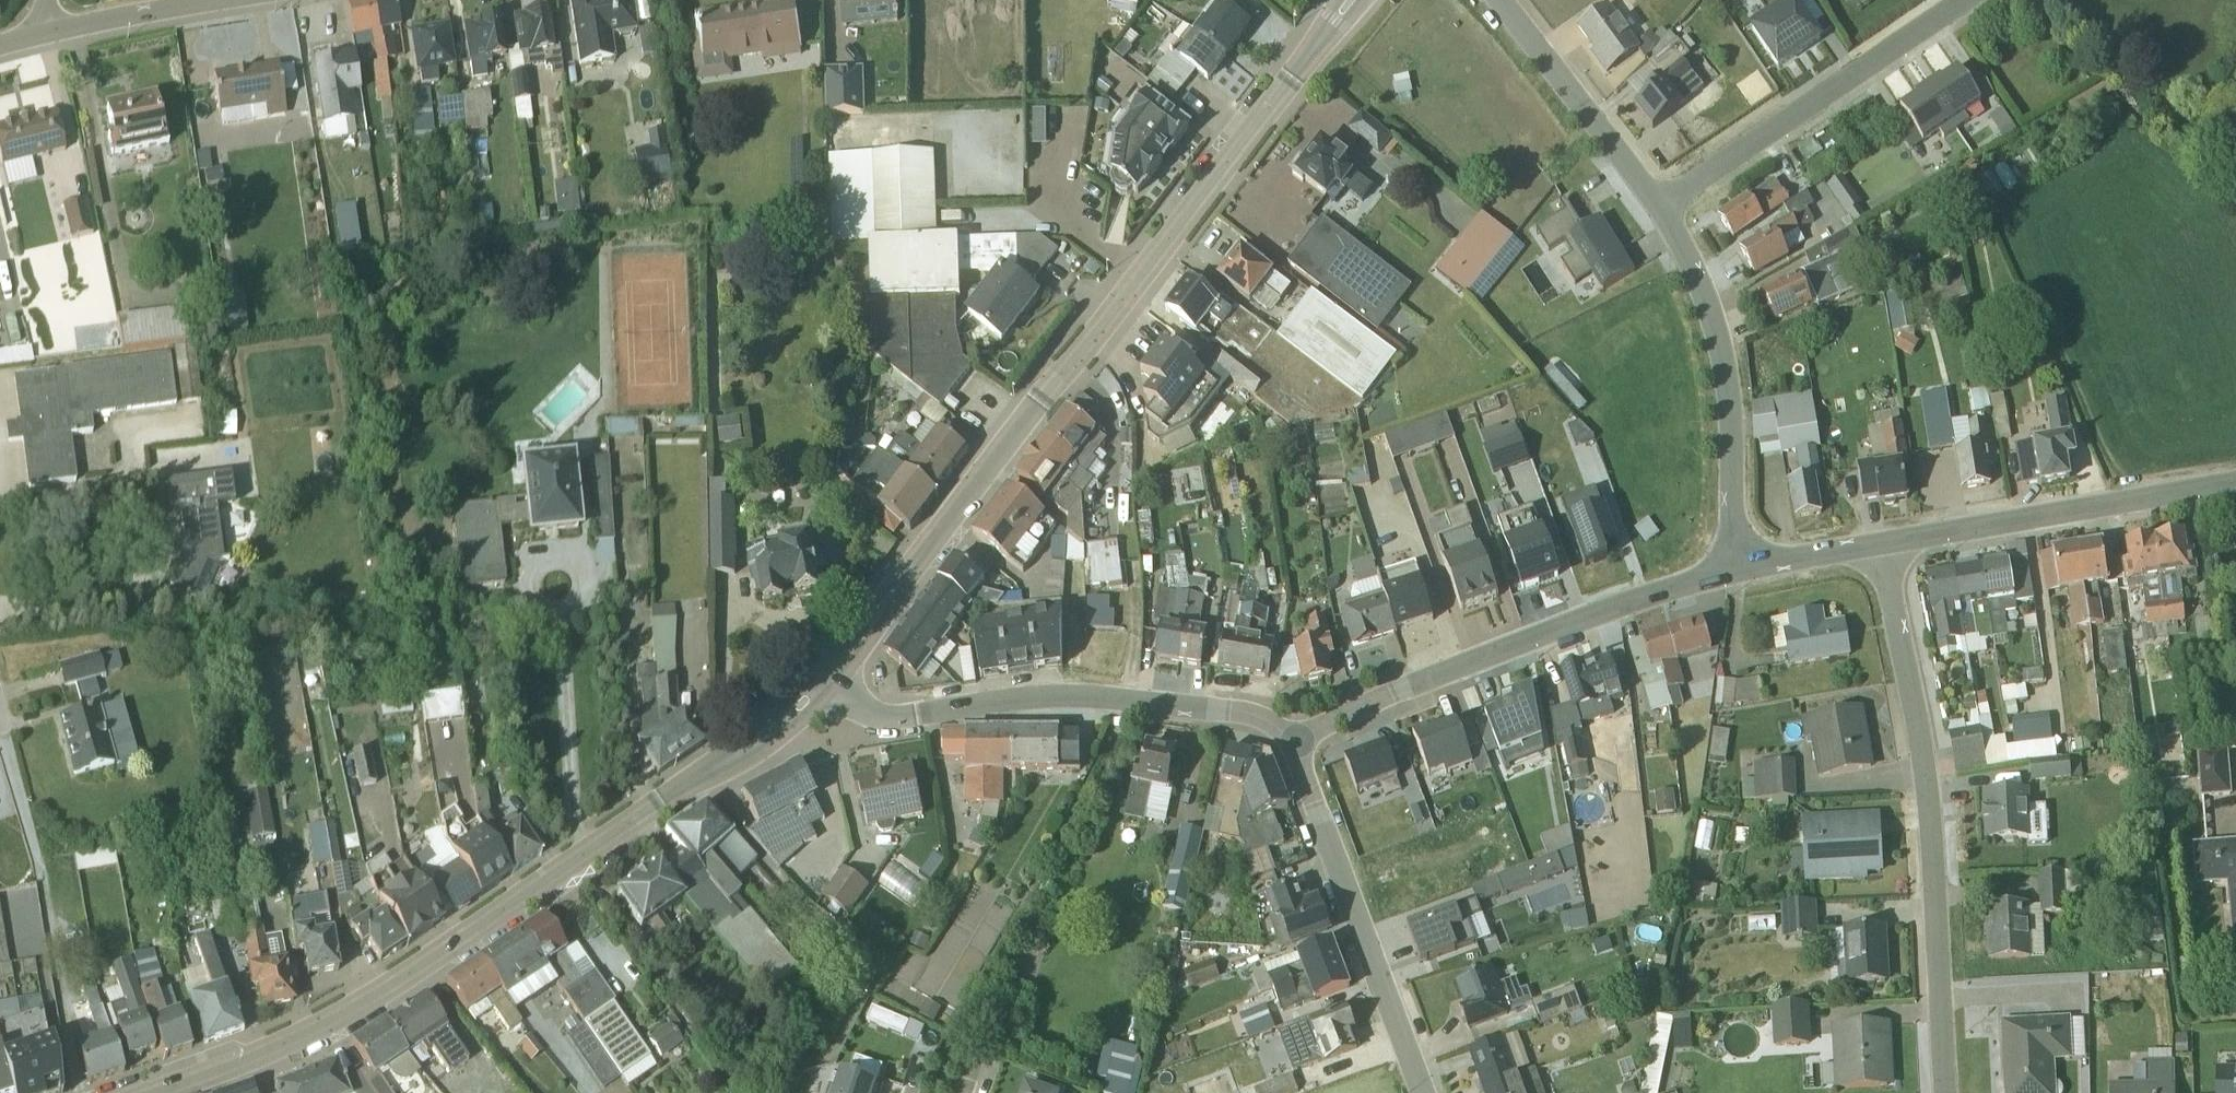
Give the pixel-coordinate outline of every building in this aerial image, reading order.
[(385,61),(369,0),(359,0),(344,3),(350,37),(369,34),(375,63),(385,61)] [(385,61),(397,59),(391,28),(400,26),(395,0),(369,0),(385,61)] [(578,67),(613,62),(611,41),(632,39),(632,32),(635,31),(631,0),(606,0),(606,1),(592,3),(592,0),(569,0),(578,67)] [(842,10),(900,5),(899,0),(841,0),(842,10)] [(1135,14),(1140,0),(1108,0),(1107,5),(1135,14)] [(1184,29),(1224,58),(1255,17),(1232,0),(1217,0),(1197,27),(1189,21),(1184,29)] [(1791,1),(1751,28),(1778,68),(1818,41),(1810,29),(1822,21),(1808,0),(1795,0),(1792,2),(1791,1)] [(689,41),(695,83),(754,74),(751,60),(785,55),(801,52),(794,5),(793,1),(760,6),(761,10),(694,20),(697,40),(689,41)] [(1638,50),(1607,8),(1578,30),(1589,45),(1590,44),(1596,52),(1591,55),(1605,74),(1638,50)] [(562,78),(557,48),(553,49),(548,15),(514,20),(521,69),(543,65),(544,72),(550,71),(552,79),(562,78)] [(498,23),(463,29),(472,81),(487,78),(485,68),(489,67),(489,61),(504,59),(498,23)] [(416,71),(418,70),(421,87),(437,85),(435,71),(452,69),(446,29),(411,34),(416,71)] [(1224,58),(1184,29),(1177,37),(1181,40),(1157,72),(1182,91),(1196,73),(1207,81),(1224,58)] [(1051,33),(1033,34),(1034,84),(1052,83),(1051,33)] [(1653,130),(1681,107),(1679,105),(1701,87),(1680,63),(1688,57),(1685,54),(1692,49),(1684,40),(1677,45),(1669,34),(1651,56),(1655,61),(1648,67),(1659,81),(1644,93),(1648,97),(1634,108),(1653,130)] [(353,55),(314,61),(324,127),(356,122),(352,95),(358,94),(353,55)] [(276,68),(214,78),(221,127),(252,123),(250,112),(264,110),(266,120),(284,117),(276,68)] [(863,118),(861,71),(824,72),(826,119),(863,118)] [(1957,71),(1941,82),(1938,80),(1926,88),(1955,131),(1968,122),(1963,115),(1992,95),(1978,76),(1966,84),(1957,71)] [(524,75),(509,77),(516,125),(531,123),(524,75)] [(1392,84),(1395,99),(1411,96),(1408,81),(1392,84)] [(1915,99),(1899,110),(1908,123),(1895,132),(1908,152),(1921,143),(1938,132),(1943,140),(1955,131),(1926,88),(1913,97),(1915,99)] [(433,145),(428,91),(409,93),(413,118),(416,147),(433,145)] [(1187,132),(1138,94),(1119,113),(1108,175),(1114,179),(1111,185),(1112,192),(1119,199),(1128,198),(1133,194),(1139,196),(1187,132)] [(485,97),(460,101),(463,131),(489,128),(485,97)] [(106,136),(110,157),(168,144),(163,124),(159,125),(153,100),(106,111),(111,135),(106,136)] [(1047,143),(1048,108),(1032,108),(1031,142),(1047,143)] [(2015,131),(2000,110),(1987,120),(2002,141),(2015,131)] [(1392,139),(1360,112),(1345,130),(1378,157),(1392,139)] [(2,169),(65,153),(55,114),(0,128),(0,163),(2,169)] [(922,127),(952,125),(951,114),(922,116),(922,127)] [(1299,167),(1292,177),(1325,201),(1327,199),(1340,209),(1349,197),(1344,193),(1357,176),(1344,167),(1350,158),(1335,147),(1330,153),(1319,145),(1302,169),(1299,167)] [(666,151),(644,154),(647,175),(668,172),(666,151)] [(831,246),(871,245),(940,242),(938,158),(829,159),(831,246)] [(1962,180),(1980,169),(1974,159),(1955,170),(1962,180)] [(1990,175),(1979,182),(1991,199),(2001,193),(1990,175)] [(1841,179),(1825,190),(1845,218),(1846,217),(1853,227),(1864,220),(1857,209),(1860,206),(1841,179)] [(577,181),(557,182),(558,215),(579,214),(577,181)] [(1732,241),(1787,202),(1773,182),(1718,221),(1732,241)] [(1754,276),(1787,259),(1784,254),(1803,244),(1797,232),(1813,224),(1806,211),(1813,207),(1807,196),(1784,208),(1791,221),(1755,241),(1756,243),(1740,251),(1754,276)] [(92,234),(84,201),(64,206),(71,239),(92,234)] [(1535,233),(1548,253),(1563,244),(1571,257),(1560,264),(1575,286),(1590,277),(1601,293),(1632,273),(1598,220),(1581,231),(1563,202),(1557,205),(1563,215),(1535,233)] [(1477,307),(1523,250),(1480,215),(1435,273),(1477,307)] [(1322,219),(1287,263),(1375,334),(1410,290),(1322,219)] [(1826,232),(1831,240),(1853,228),(1848,220),(1826,232)] [(1817,308),(1859,289),(1847,264),(1864,256),(1853,228),(1831,240),(1803,257),(1809,270),(1779,285),(1780,289),(1763,297),(1775,323),(1815,304),(1817,308)] [(961,360),(960,275),(961,242),(940,242),(871,245),(872,359),(941,411),(973,367),(961,360)] [(1019,242),(961,242),(960,275),(993,274),(965,314),(1003,343),(1038,297),(1010,280),(1019,271),(1019,242)] [(1229,267),(1220,279),(1270,316),(1293,284),(1249,251),(1246,255),(1236,248),(1225,263),(1229,267)] [(1209,346),(1214,339),(1228,354),(1217,370),(1289,427),(1361,403),(1279,341),(1221,298),(1215,304),(1189,284),(1166,314),(1209,346)] [(1394,358),(1313,297),(1279,341),(1361,403),(1394,358)] [(184,310),(118,318),(122,349),(188,341),(184,310)] [(22,327),(7,331),(13,353),(28,349),(22,327)] [(74,485),(68,436),(91,433),(90,418),(175,407),(174,396),(181,395),(182,405),(203,402),(195,343),(172,346),(174,358),(17,378),(32,490),(74,485)] [(1158,446),(1189,430),(1221,390),(1161,345),(1139,374),(1153,384),(1148,391),(1151,393),(1145,401),(1153,407),(1144,418),(1146,436),(1158,446)] [(1943,394),(1920,398),(1928,453),(1952,449),(1943,394)] [(1079,395),(1067,412),(1106,443),(1096,412),(1079,395)] [(2010,440),(2002,395),(1989,398),(1996,442),(2010,440)] [(1811,396),(1752,405),(1752,442),(1757,441),(1761,458),(1796,452),(1817,449),(1819,448),(1811,396)] [(2049,441),(2014,448),(2021,488),(2039,485),(2040,487),(2068,482),(2064,461),(2075,459),(2065,403),(2043,407),(2049,441)] [(1874,465),(1856,468),(1862,503),(1876,501),(1877,507),(1906,502),(1900,467),(1908,465),(1901,424),(1899,425),(1896,411),(1873,415),(1875,429),(1868,430),(1874,465)] [(1067,412),(1045,441),(1096,481),(1105,471),(1099,466),(1105,458),(1097,452),(1106,443),(1067,412)] [(743,413),(720,414),(721,440),(744,439),(743,413)] [(1453,441),(1453,439),(1444,416),(1383,438),(1392,463),(1453,441)] [(1972,450),(1954,453),(1960,491),(1988,486),(1986,469),(1992,468),(1985,423),(1969,426),(1972,450)] [(901,436),(884,458),(935,497),(967,454),(927,424),(911,444),(901,436)] [(1566,428),(1573,447),(1593,440),(1578,424),(1566,428)] [(1333,440),(1331,427),(1313,429),(1314,443),(1333,440)] [(1527,462),(1518,436),(1483,448),(1492,474),(1527,462)] [(1045,441),(1031,459),(1081,498),(1082,502),(1088,508),(1096,499),(1089,494),(1096,481),(1045,441)] [(1817,449),(1796,452),(1801,482),(1788,485),(1794,519),(1819,515),(1813,482),(1822,481),(1817,449)] [(909,532),(935,497),(884,458),(876,453),(851,487),(909,532)] [(529,522),(530,538),(580,534),(573,457),(520,461),(523,501),(456,506),(463,588),(506,584),(501,524),(529,522)] [(1081,498),(1031,459),(1015,479),(1065,518),(1065,533),(1064,561),(1064,563),(1083,563),(1081,498)] [(616,543),(610,460),(592,462),(599,545),(616,543)] [(1174,501),(1203,500),(1201,465),(1172,466),(1174,501)] [(1353,489),(1366,487),(1362,470),(1349,473),(1353,489)] [(204,601),(222,561),(215,507),(233,505),(229,476),(164,485),(168,514),(180,512),(185,546),(167,587),(204,601)] [(1007,489),(989,513),(972,536),(1022,574),(1039,551),(1051,535),(1058,540),(1055,545),(1054,560),(1064,561),(1065,533),(1007,489)] [(1617,545),(1596,490),(1560,504),(1584,568),(1606,560),(1601,546),(1607,544),(1609,548),(1617,545)] [(706,498),(708,572),(736,571),(735,497),(706,498)] [(1497,599),(1465,508),(1443,515),(1449,531),(1433,537),(1459,612),(1497,599)] [(1556,578),(1532,508),(1497,520),(1521,590),(1556,578)] [(1152,546),(1148,513),(1134,515),(1136,548),(1152,546)] [(1648,523),(1634,533),(1643,547),(1658,537),(1648,523)] [(2182,537),(2153,541),(2166,639),(2185,636),(2178,582),(2195,580),(2191,554),(2184,555),(2182,537)] [(809,538),(753,548),(755,556),(746,558),(752,592),(762,596),(764,607),(782,604),(781,598),(796,596),(797,601),(819,598),(816,578),(824,577),(829,572),(827,565),(822,560),(819,548),(811,550),(809,538)] [(2166,639),(2153,541),(2126,545),(2129,564),(2122,565),(2125,588),(2141,586),(2146,627),(2141,628),(2142,642),(2166,639)] [(1115,542),(1086,545),(1090,586),(1106,584),(1107,589),(1121,588),(1115,542)] [(2100,546),(2076,550),(2088,627),(2102,625),(2096,588),(2106,586),(2100,546)] [(2088,627),(2076,550),(2040,555),(2047,595),(2067,592),(2073,630),(2088,627)] [(1155,660),(1177,664),(1189,595),(1186,578),(1182,553),(1163,556),(1167,593),(1158,591),(1153,624),(1160,625),(1155,660)] [(1261,556),(1252,558),(1258,589),(1274,586),(1272,571),(1264,573),(1261,556)] [(1216,670),(1242,675),(1253,610),(1258,589),(1252,558),(1246,558),(1239,599),(1230,598),(1216,670)] [(1346,611),(1342,613),(1352,647),(1395,634),(1376,576),(1370,559),(1350,565),(1357,586),(1351,588),(1349,598),(1351,602),(1344,605),(1346,611)] [(2026,559),(1978,567),(1990,637),(1993,650),(2009,646),(2003,615),(2015,613),(2014,606),(2034,602),(2026,559)] [(954,560),(937,582),(971,608),(1020,605),(1018,595),(1003,597),(978,591),(984,583),(954,560)] [(1413,564),(1376,576),(1395,634),(1431,622),(1413,564)] [(1978,567),(1953,571),(1963,641),(1990,637),(1978,567)] [(1239,570),(1227,568),(1222,591),(1235,593),(1239,570)] [(1963,641),(1953,571),(1926,575),(1931,612),(1934,612),(1940,651),(1964,648),(1963,641)] [(1204,582),(1186,578),(1189,595),(1177,664),(1200,668),(1206,632),(1199,630),(1204,582)] [(937,582),(910,617),(944,642),(971,608),(937,582)] [(1107,599),(1085,599),(1086,628),(1112,627),(1112,613),(1107,612),(1107,599)] [(661,728),(681,761),(701,746),(678,703),(674,606),(652,607),(655,653),(661,728)] [(1268,613),(1253,610),(1242,675),(1267,679),(1267,678),(1278,680),(1282,658),(1271,656),(1274,643),(1263,640),(1268,613)] [(1781,619),(1789,667),(1848,657),(1842,623),(1823,626),(1821,612),(1781,619)] [(979,680),(1060,667),(1062,615),(983,625),(972,638),(979,680)] [(944,642),(910,617),(883,653),(916,678),(919,675),(928,683),(939,669),(929,662),(931,660),(941,667),(954,650),(944,642)] [(1332,656),(1322,617),(1307,621),(1312,642),(1292,647),(1293,650),(1282,652),(1282,658),(1279,680),(1300,675),(1302,683),(1329,677),(1325,657),(1332,656)] [(2211,647),(2208,620),(2195,621),(2197,648),(2211,647)] [(1667,633),(1675,662),(1710,651),(1702,623),(1667,633)] [(2126,672),(2121,632),(2102,635),(2107,675),(2126,672)] [(1675,662),(1667,633),(1628,645),(1638,679),(1645,677),(1648,689),(1643,691),(1649,711),(1680,702),(1677,689),(1683,687),(1675,662)] [(655,653),(621,654),(623,684),(640,683),(643,739),(635,743),(658,774),(681,761),(661,728),(655,653)] [(98,658),(61,667),(66,686),(103,676),(98,658)] [(1561,672),(1574,712),(1606,702),(1607,705),(1621,701),(1608,659),(1580,668),(1580,666),(1561,672)] [(1719,702),(1761,701),(1761,677),(1719,678),(1719,702)] [(2024,687),(2002,691),(2006,717),(2017,715),(2014,701),(2026,699),(2024,687)] [(1541,753),(1530,689),(1511,696),(1512,702),(1485,718),(1504,767),(1541,753)] [(1978,728),(1986,768),(2008,764),(2006,747),(2004,738),(1993,740),(1986,696),(1974,698),(1978,728)] [(101,710),(58,721),(73,773),(115,762),(101,710)] [(1855,711),(1800,721),(1803,740),(1809,740),(1815,776),(1870,766),(1867,747),(1862,747),(1855,711)] [(2006,747),(2008,764),(2050,759),(2045,718),(2010,722),(2013,746),(2006,747)] [(1476,777),(1490,772),(1471,721),(1456,727),(1455,723),(1435,730),(1433,726),(1411,735),(1428,778),(1442,773),(1444,777),(1472,767),(1476,777)] [(1986,768),(1978,728),(1963,731),(1961,721),(1947,724),(1956,774),(1986,768)] [(1714,727),(1712,756),(1727,758),(1730,729),(1714,727)] [(964,804),(982,805),(992,732),(969,732),(964,737),(944,737),(943,763),(964,763),(964,804)] [(1011,733),(992,732),(982,805),(1001,805),(1002,772),(1010,772),(1011,733)] [(1586,763),(1579,732),(1561,736),(1568,767),(1586,763)] [(1079,734),(1011,733),(1010,772),(1078,773),(1079,734)] [(1355,794),(1396,778),(1384,745),(1343,761),(1355,794)] [(2233,795),(2231,748),(2201,749),(2202,796),(2233,795)] [(376,783),(368,749),(351,753),(359,787),(376,783)] [(1141,768),(1135,767),(1124,819),(1144,823),(1151,790),(1170,794),(1177,756),(1145,749),(1141,768)] [(1269,758),(1228,749),(1210,809),(1227,815),(1222,839),(1238,843),(1249,882),(1275,872),(1267,848),(1283,843),(1273,817),(1288,811),(1269,758)] [(1794,799),(1793,763),(1752,765),(1752,781),(1742,781),(1742,801),(1794,799)] [(800,765),(770,780),(803,844),(815,837),(810,828),(824,820),(813,799),(816,797),(800,765)] [(922,816),(911,768),(852,780),(854,790),(858,789),(867,828),(874,827),(878,832),(882,834),(890,832),(894,827),(894,822),(922,816)] [(515,790),(509,769),(495,773),(501,794),(515,790)] [(777,867),(803,844),(770,780),(741,795),(758,827),(748,835),(777,867)] [(540,853),(514,815),(495,827),(488,815),(484,784),(471,786),(476,816),(477,822),(487,839),(511,873),(540,853)] [(1656,789),(1657,810),(1675,809),(1674,788),(1656,789)] [(265,789),(242,793),(251,839),(274,835),(265,789)] [(2028,790),(1982,791),(1983,843),(2029,842),(2028,790)] [(681,852),(739,917),(713,935),(766,996),(798,970),(735,896),(739,893),(708,857),(712,852),(737,880),(755,863),(704,807),(665,834),(681,852)] [(1800,821),(1804,882),(1864,878),(1863,873),(1880,872),(1876,817),(1800,821)] [(479,896),(511,873),(487,839),(471,851),(450,821),(441,828),(444,841),(479,896)] [(381,960),(407,945),(368,880),(351,891),(346,864),(341,865),(331,822),(323,824),(330,864),(335,891),(341,918),(360,947),(367,942),(381,960)] [(306,827),(314,866),(330,864),(323,824),(306,827)] [(442,921),(479,896),(444,841),(441,828),(404,848),(411,860),(404,865),(442,921)] [(117,864),(113,847),(74,855),(77,872),(117,864)] [(2192,855),(2196,899),(2229,896),(2232,938),(2235,938),(2235,851),(2192,855)] [(713,935),(739,917),(681,852),(658,866),(684,898),(713,935)] [(1208,861),(1179,856),(1170,907),(1198,912),(1208,861)] [(1555,856),(1494,879),(1501,896),(1562,874),(1555,856)] [(407,945),(442,921),(404,865),(392,871),(382,857),(364,868),(368,880),(407,945)] [(886,859),(875,884),(915,901),(926,876),(886,859)] [(661,914),(684,898),(658,866),(615,897),(639,930),(648,924),(663,945),(676,935),(661,914)] [(868,889),(841,868),(820,896),(847,916),(868,889)] [(1281,888),(1275,872),(1249,882),(1255,898),(1281,888)] [(1986,909),(1989,959),(2043,957),(2041,915),(2064,914),(2062,874),(2036,875),(2037,907),(1986,909)] [(231,883),(208,888),(217,934),(241,930),(235,905),(231,883)] [(1279,948),(1326,930),(1316,902),(1304,907),(1297,889),(1265,901),(1272,919),(1268,920),(1279,948)] [(337,971),(323,895),(286,902),(296,953),(303,952),(308,976),(337,971)] [(281,935),(263,938),(255,901),(235,905),(241,930),(244,941),(249,966),(247,967),(251,987),(258,986),(263,1007),(292,1001),(285,960),(281,935)] [(1405,927),(1416,955),(1420,954),(1424,962),(1475,943),(1467,920),(1480,915),(1475,901),(1405,927)] [(1814,902),(1779,904),(1781,940),(1816,938),(1814,902)] [(1570,911),(1562,913),(1566,929),(1589,924),(1587,913),(1571,916),(1570,911)] [(12,978),(9,964),(8,964),(0,914),(0,980),(12,978)] [(541,919),(520,934),(557,984),(573,1009),(583,1025),(614,1002),(594,972),(582,980),(541,919)] [(1829,986),(1883,982),(1881,942),(1884,942),(1883,928),(1833,931),(1835,965),(1828,966),(1829,986)] [(520,934),(478,961),(515,1013),(557,984),(520,934)] [(243,1030),(210,936),(194,942),(202,967),(181,975),(204,1045),(243,1030)] [(1272,990),(1339,966),(1331,943),(1294,956),(1298,965),(1253,981),(1258,995),(1272,990)] [(163,1059),(190,1049),(169,989),(164,990),(151,949),(132,954),(137,980),(163,1059)] [(118,1032),(126,1059),(130,1058),(134,1060),(140,1059),(141,1054),(153,1050),(143,1016),(148,1014),(137,980),(130,960),(110,968),(117,988),(103,993),(108,1008),(101,1010),(110,1034),(118,1032)] [(21,977),(36,974),(33,961),(19,963),(21,977)] [(520,1023),(515,1013),(478,961),(446,983),(474,1022),(493,1010),(508,1031),(520,1023)] [(1211,961),(1182,973),(1189,989),(1218,978),(1211,961)] [(101,1010),(85,963),(77,966),(92,1012),(89,1013),(98,1039),(76,1047),(88,1085),(123,1073),(110,1034),(101,1010)] [(1348,989),(1339,966),(1272,990),(1281,1014),(1348,989)] [(1537,1026),(1580,1010),(1571,988),(1531,1003),(1526,989),(1519,992),(1514,979),(1497,985),(1491,970),(1456,984),(1466,1009),(1460,1011),(1467,1030),(1530,1006),(1537,1026)] [(0,1004),(0,1049),(9,1092),(56,1092),(40,995),(0,1004)] [(423,995),(384,1023),(408,1055),(419,1047),(424,1053),(430,1049),(448,1073),(469,1058),(423,995)] [(1266,1005),(1239,1017),(1246,1034),(1274,1023),(1266,1005)] [(1806,1006),(1770,1008),(1772,1048),(1808,1046),(1806,1006)] [(1310,1046),(1318,1066),(1355,1050),(1347,1032),(1353,1030),(1344,1008),(1293,1030),(1301,1050),(1310,1046)] [(596,1043),(583,1025),(573,1009),(552,1022),(577,1056),(596,1043)] [(1653,1016),(1637,1092),(1657,1092),(1672,1020),(1653,1016)] [(1688,1019),(1672,1020),(1673,1053),(1690,1053),(1688,1019)] [(2002,1025),(2005,1092),(2056,1092),(2054,1063),(2072,1063),(2070,1022),(2002,1025)] [(408,1055),(384,1023),(352,1046),(365,1064),(356,1073),(371,1092),(390,1092),(380,1080),(389,1072),(400,1087),(420,1073),(408,1055)] [(1830,1029),(1833,1089),(1886,1086),(1884,1046),(1889,1046),(1888,1026),(1830,1029)] [(677,1030),(659,1044),(665,1052),(683,1037),(677,1030)] [(1104,1042),(1096,1079),(1105,1081),(1103,1092),(1133,1092),(1143,1050),(1104,1042)] [(1470,1053),(1483,1089),(1514,1079),(1501,1042),(1470,1053)] [(0,1049),(0,1092),(9,1092),(0,1049)] [(2169,1053),(2145,1054),(2145,1068),(2133,1068),(2133,1085),(2110,1085),(2110,1092),(2170,1092),(2169,1053)] [(356,1073),(343,1081),(336,1066),(304,1077),(310,1092),(371,1092),(356,1073)] [(2215,1070),(2215,1092),(2235,1092),(2235,1070),(2215,1070)] [(826,1092),(880,1092),(882,1087),(875,1085),(876,1084),(839,1072),(834,1088),(829,1087),(826,1092)] [(1534,1072),(1514,1079),(1483,1089),(1484,1092),(1541,1092),(1534,1072)] [(1251,1090),(1252,1092),(1296,1092),(1290,1076),(1251,1090)] [(304,1077),(275,1088),(276,1092),(310,1092),(304,1077)] [(251,1084),(226,1092),(255,1092),(251,1084)]
